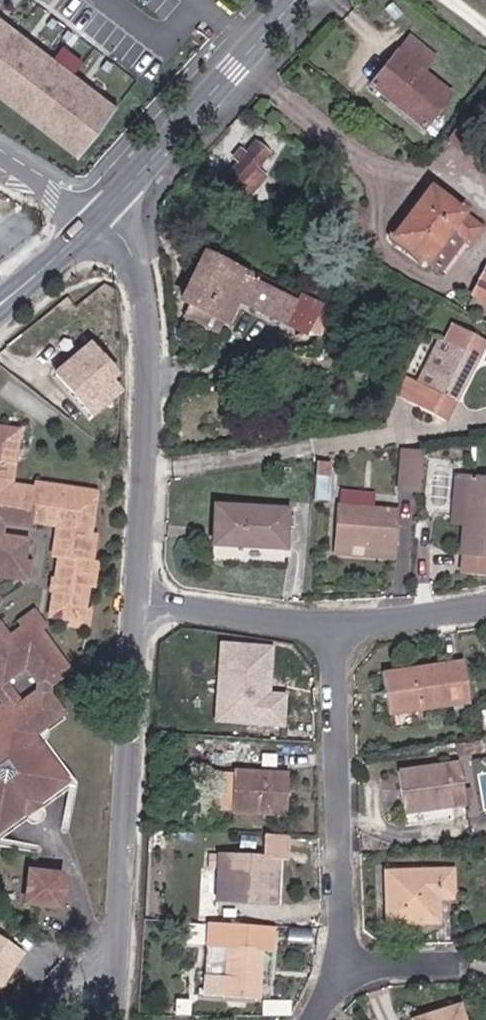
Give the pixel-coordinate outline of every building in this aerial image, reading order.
[(78,156),(115,108),(0,19),(0,97),(78,156)] [(407,37),(369,85),(424,129),(451,95),(422,72),(434,57),(407,37)] [(254,144),(225,179),(247,196),(263,175),(259,172),(270,156),(254,144)] [(425,187),(391,236),(424,259),(446,227),(466,241),(477,224),(425,187)] [(272,210),(276,206),(270,201),(267,206),(272,210)] [(182,303),(188,306),(183,317),(219,334),(224,323),(226,324),(236,301),(306,334),(320,305),(250,273),(248,278),(203,258),(182,303)] [(479,276),(471,292),(485,299),(485,279),(479,276)] [(445,416),(480,340),(450,326),(444,339),(447,341),(425,386),(404,376),(396,393),(445,416)] [(96,411),(102,418),(115,406),(117,394),(105,381),(111,375),(86,345),(51,376),(88,418),(96,411)] [(21,526),(23,518),(56,526),(50,556),(58,559),(48,615),(64,617),(62,627),(81,631),(83,614),(75,612),(79,589),(87,590),(92,564),(85,563),(90,535),(82,534),(89,499),(90,493),(31,481),(29,488),(5,484),(9,461),(15,430),(0,428),(0,522),(21,526)] [(407,454),(404,493),(420,495),(424,455),(407,454)] [(331,481),(331,466),(319,466),(319,481),(331,481)] [(446,535),(457,535),(461,486),(450,485),(446,535)] [(461,486),(457,535),(455,557),(459,557),(457,575),(485,576),(485,559),(485,488),(461,486)] [(336,512),(334,549),(394,552),(395,515),(336,512)] [(284,553),(285,516),(214,513),(213,550),(284,553)] [(18,584),(22,565),(14,564),(18,543),(0,539),(0,580),(18,584)] [(393,561),(394,552),(334,549),(334,559),(393,561)] [(2,697),(0,698),(0,838),(76,780),(53,750),(43,757),(23,728),(33,722),(36,727),(42,723),(58,711),(43,690),(37,690),(22,698),(5,674),(22,663),(35,680),(46,683),(64,669),(36,631),(42,628),(31,612),(15,623),(19,629),(0,642),(0,696),(2,697)] [(277,647),(219,644),(215,726),(287,729),(289,695),(275,694),(277,647)] [(463,708),(456,667),(379,680),(387,721),(463,708)] [(466,808),(459,766),(397,776),(404,819),(466,808)] [(230,773),(230,776),(210,775),(208,811),(228,812),(227,817),(287,820),(288,776),(230,773)] [(219,858),(216,897),(276,900),(277,861),(219,858)] [(32,868),(30,901),(62,902),(63,870),(32,868)] [(448,903),(447,877),(388,878),(390,923),(424,922),(423,904),(448,903)] [(275,914),(276,900),(216,897),(215,911),(275,914)] [(21,946),(0,931),(0,976),(21,946)] [(275,953),(275,932),(211,932),(211,951),(231,951),(229,1002),(264,1002),(264,953),(275,953)] [(460,1007),(422,1019),(464,1019),(460,1007)]
